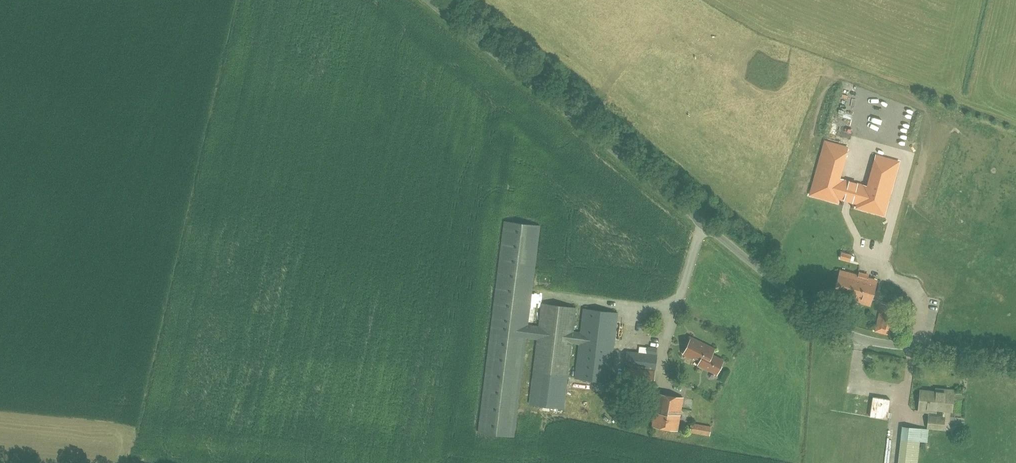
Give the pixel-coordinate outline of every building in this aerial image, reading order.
[(827,145),(814,192),(829,196),(830,192),(843,196),(845,190),(832,186),(842,150),(827,145)] [(850,191),(849,197),(861,201),(860,204),(876,209),(883,182),(889,163),(873,158),(863,195),(850,191)] [(889,202),(886,222),(898,224),(901,204),(889,202)] [(504,221),(480,432),(515,436),(526,337),(538,338),(534,372),(531,401),(544,403),(543,410),(551,411),(551,404),(565,405),(567,388),(568,377),(572,343),(580,344),(576,378),(610,383),(618,313),(584,308),(581,332),(573,331),(576,307),(542,303),(539,326),(528,324),(532,289),(539,225),(504,221)] [(890,253),(892,240),(886,239),(885,245),(878,243),(877,251),(890,253)] [(851,255),(842,253),(841,258),(850,261),(851,255)] [(869,305),(876,281),(868,278),(868,275),(860,273),(859,276),(841,271),(835,295),(869,305)] [(875,331),(894,337),(901,307),(896,307),(897,304),(887,302),(887,304),(882,303),(875,331)] [(714,349),(689,336),(686,344),(688,345),(683,354),(692,358),(693,356),(700,359),(698,364),(716,373),(723,360),(711,354),(714,349)] [(637,386),(653,388),(656,370),(658,354),(657,354),(657,348),(648,347),(648,353),(627,351),(625,367),(623,384),(637,386)] [(952,410),(953,391),(945,390),(944,393),(921,391),(919,412),(935,413),(935,418),(929,417),(928,427),(944,429),(945,418),(943,418),(944,409),(952,410)] [(678,431),(684,397),(657,393),(652,426),(678,431)] [(897,400),(864,396),(863,408),(858,408),(858,405),(855,404),(854,412),(861,413),(860,419),(855,419),(853,433),(858,433),(855,462),(858,462),(889,462),(897,400)] [(710,436),(712,426),(691,422),(690,433),(710,436)] [(903,427),(899,462),(917,462),(920,441),(927,441),(928,430),(903,427)]
